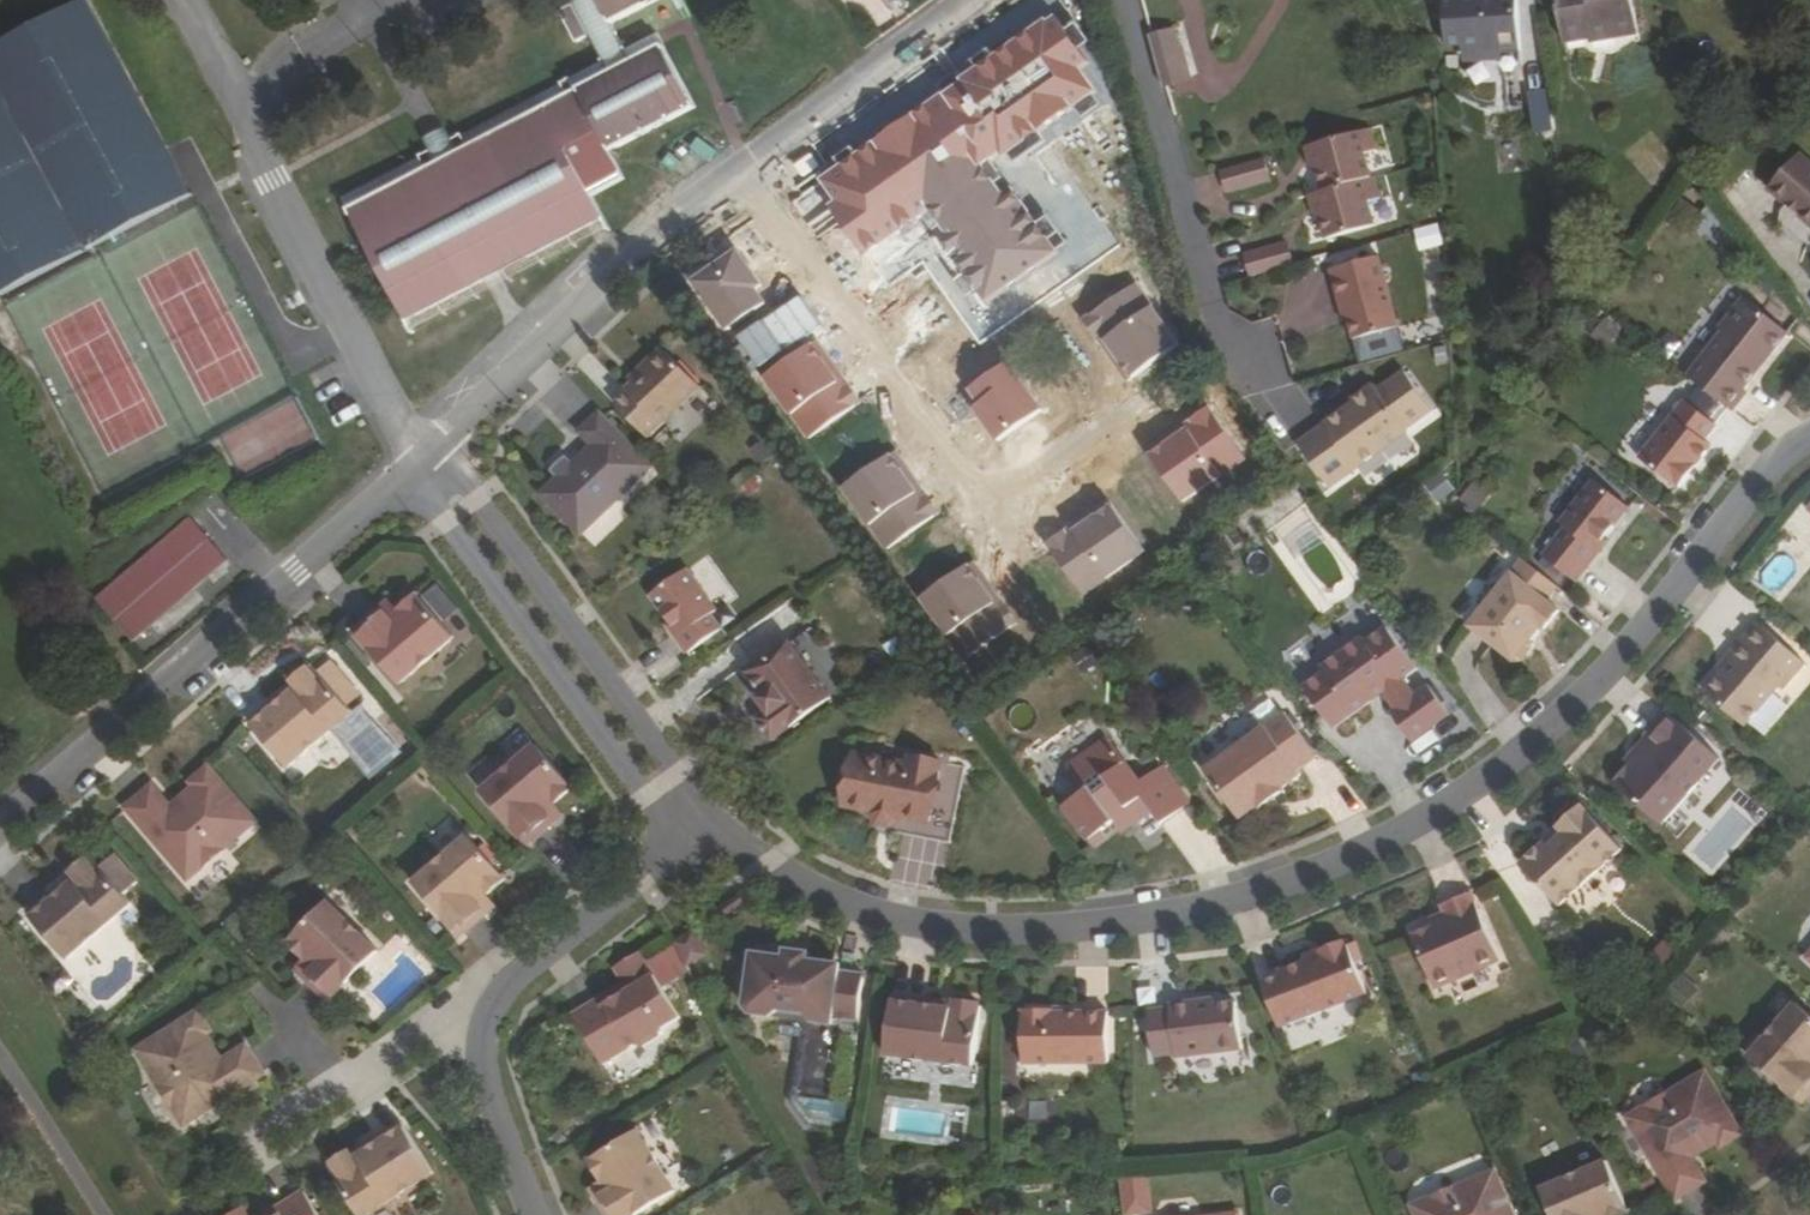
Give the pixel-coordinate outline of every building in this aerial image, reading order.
[(575,5),(563,11),(581,43),(592,37),(604,58),(437,148),(343,198),(416,333),(608,232),(590,198),(623,179),(611,153),(695,109),(658,37),(655,32),(623,49),(612,27),(661,0),(573,0),(575,5)] [(1526,0),(1455,0),(1456,46),(1472,46),(1471,62),(1507,61),(1508,50),(1528,51),(1526,0)] [(1634,0),(1557,0),(1562,42),(1640,35),(1634,0)] [(0,48),(0,294),(187,194),(87,2),(0,48)] [(1173,75),(1176,75),(1199,68),(1190,38),(1189,38),(1183,19),(1162,25),(1159,26),(1173,75)] [(1318,152),(1326,177),(1375,163),(1369,139),(1380,136),(1374,114),(1313,132),(1318,152)] [(1313,132),(1308,133),(1314,153),(1318,152),(1313,132)] [(1228,157),(1234,178),(1274,166),(1267,145),(1228,157)] [(1786,181),(1809,201),(1809,151),(1786,181)] [(1322,200),(1330,225),(1379,211),(1372,187),(1384,184),(1378,163),(1375,163),(1326,177),(1317,180),(1322,200)] [(1312,181),(1318,201),(1322,200),(1317,180),(1312,181)] [(1421,250),(1445,245),(1440,223),(1416,228),(1421,250)] [(1253,239),(1258,260),(1299,249),(1293,228),(1253,239)] [(1383,242),(1336,255),(1347,291),(1350,290),(1354,304),(1360,323),(1402,312),(1383,242)] [(1221,279),(1249,274),(1243,246),(1215,251),(1221,279)] [(1743,326),(1707,369),(1752,406),(1766,386),(1763,382),(1808,327),(1764,291),(1740,320),(1743,326)] [(1607,319),(1592,335),(1605,347),(1620,330),(1607,319)] [(642,390),(629,403),(662,434),(712,385),(674,346),(656,362),(660,366),(640,387),(642,390)] [(1359,388),(1305,426),(1337,471),(1412,417),(1410,415),(1437,395),(1410,356),(1382,375),(1378,369),(1357,384),(1359,388)] [(1702,393),(1655,450),(1693,483),(1730,440),(1722,434),(1734,420),(1702,393)] [(299,398),(221,437),(242,479),(320,440),(299,398)] [(596,532),(668,460),(616,407),(593,427),(605,443),(554,491),(596,532)] [(1575,521),(1554,549),(1584,576),(1615,540),(1611,536),(1640,500),(1606,470),(1571,515),(1575,521)] [(131,642),(225,560),(190,519),(95,600),(131,642)] [(1571,603),(1558,592),(1569,578),(1533,550),(1480,613),(1528,652),(1535,651),(1546,637),(1542,634),(1553,619),(1556,622),(1571,603)] [(698,565),(662,591),(688,627),(685,629),(700,651),(734,627),(723,612),(729,608),(698,565)] [(404,605),(365,637),(409,693),(472,644),(436,599),(413,616),(404,605)] [(1337,662),(1317,676),(1348,717),(1397,681),(1410,699),(1404,704),(1425,732),(1464,703),(1443,675),(1430,685),(1417,667),(1429,658),(1399,616),(1380,631),(1376,626),(1334,657),(1337,662)] [(1802,679),(1809,670),(1809,638),(1787,617),(1757,651),(1753,648),(1724,680),(1770,723),(1806,684),(1802,679)] [(784,710),(773,718),(789,739),(846,697),(801,635),(759,665),(780,692),(774,697),(784,710)] [(259,734),(297,779),(362,723),(322,675),(301,690),(305,694),(259,734)] [(1316,757),(1335,743),(1301,700),(1222,761),(1259,810),(1277,796),(1279,799),(1305,780),(1301,775),(1320,762),(1316,757)] [(1669,736),(1634,775),(1682,817),(1738,753),(1687,706),(1664,730),(1669,736)] [(376,773),(400,750),(371,718),(346,741),(376,773)] [(1151,812),(1167,801),(1178,816),(1205,796),(1178,758),(1157,774),(1124,729),(1084,759),(1102,781),(1081,797),(1108,835),(1120,827),(1117,823),(1129,814),(1132,819),(1148,807),(1151,812)] [(494,803),(542,857),(582,826),(573,813),(592,799),(554,752),(494,803)] [(918,817),(922,814),(948,817),(961,758),(927,753),(926,763),(873,752),(862,803),(891,810),(890,814),(897,823),(907,825),(918,817)] [(918,817),(916,831),(969,839),(984,761),(961,758),(948,817),(922,814),(918,817)] [(162,801),(135,823),(195,891),(262,834),(217,781),(200,795),(204,800),(179,823),(162,801)] [(1566,838),(1541,860),(1580,904),(1644,844),(1605,799),(1580,822),(1586,830),(1569,843),(1566,838)] [(500,907),(518,893),(481,848),(426,894),(472,949),(509,919),(500,907)] [(80,893),(32,937),(72,982),(140,921),(99,875),(94,880),(93,877),(78,891),(80,893)] [(1431,933),(1455,988),(1520,960),(1490,890),(1461,904),(1465,915),(1431,933)] [(317,972),(308,981),(342,1014),(391,963),(339,913),(300,953),(317,972)] [(1299,967),(1300,971),(1280,977),(1297,1021),(1383,991),(1368,945),(1361,936),(1338,946),(1341,951),(1299,967)] [(849,959),(841,950),(772,947),(763,954),(762,1001),(769,1009),(781,1010),(788,1002),(822,1005),(826,1012),(846,1012),(846,1006),(869,1007),(870,959),(849,959)] [(625,1004),(621,999),(591,1018),(621,1067),(656,1045),(663,1048),(677,1038),(678,1034),(701,1019),(662,954),(637,971),(647,988),(625,1004)] [(969,998),(908,992),(900,1051),(991,1061),(998,1000),(970,996),(969,998)] [(1162,1008),(1168,1055),(1190,1052),(1190,1057),(1257,1047),(1251,999),(1211,1003),(1210,997),(1182,1002),(1182,1005),(1162,1008)] [(1121,1009),(1066,1009),(1066,1005),(1036,1006),(1035,1060),(1122,1060),(1121,1009)] [(1809,1087),(1809,1014),(1774,1055),(1809,1087)] [(204,1028),(144,1067),(192,1142),(271,1089),(251,1062),(231,1077),(211,1050),(217,1046),(204,1028)] [(1654,1117),(1704,1198),(1734,1180),(1719,1155),(1729,1149),(1748,1137),(1751,1143),(1772,1130),(1733,1068),(1654,1117)] [(361,1167),(358,1164),(338,1180),(361,1214),(397,1214),(444,1185),(410,1133),(361,1167)] [(617,1214),(662,1214),(691,1197),(654,1137),(605,1165),(618,1187),(605,1195),(617,1214)] [(1561,1186),(1575,1214),(1647,1214),(1653,1213),(1628,1159),(1561,1186)] [(1514,1167),(1431,1202),(1437,1214),(1535,1214),(1514,1167)] [(1152,1213),(1151,1173),(1122,1174),(1122,1213),(1152,1213)] [(313,1205),(299,1214),(320,1214),(313,1205)]
